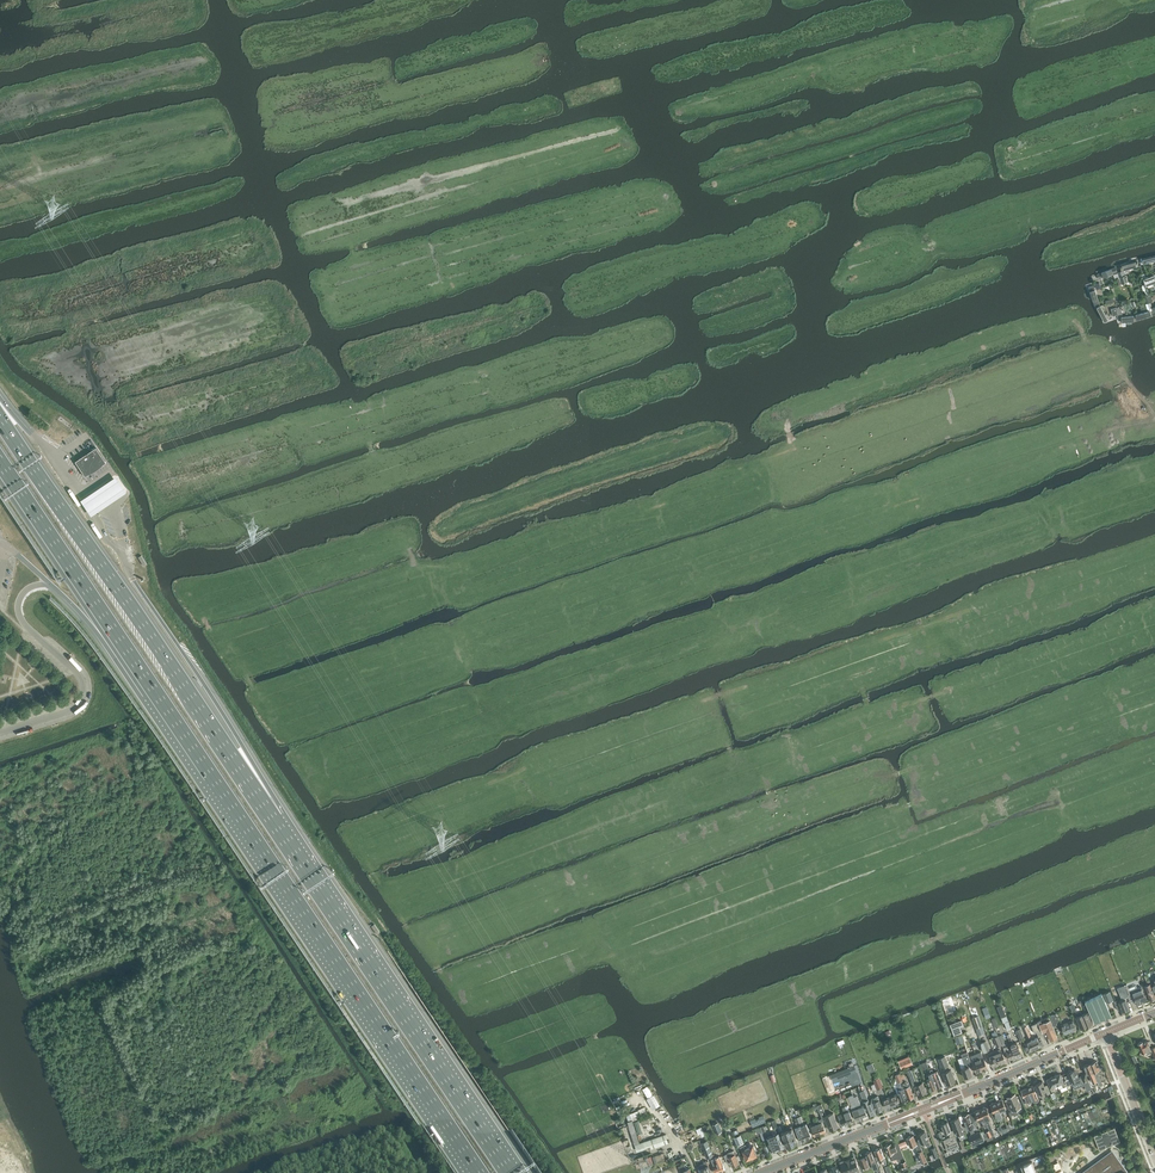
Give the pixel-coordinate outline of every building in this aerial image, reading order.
[(1142,259),(1144,264),(1154,261),(1154,256),(1142,259)] [(1139,267),(1137,260),(1119,265),(1121,271),(1124,270),(1124,271),(1139,267)] [(1117,272),(1115,267),(1097,274),(1099,279),(1117,272)] [(1124,272),(1124,271),(1124,270),(1121,271),(1118,272),(1118,274),(1119,277),(1121,284),(1127,283),(1124,272)] [(1143,278),(1148,293),(1154,291),(1154,284),(1154,282),(1154,277),(1154,274),(1148,276),(1146,277),(1143,278)] [(1100,305),(1093,285),(1088,287),(1095,306),(1100,305)] [(1097,308),(1104,322),(1108,320),(1101,305),(1097,308)] [(1152,315),(1150,310),(1136,315),(1137,320),(1152,315)] [(75,461),(84,475),(105,462),(96,448),(75,461)] [(115,476),(79,500),(89,516),(126,492),(115,476)] [(142,554),(138,556),(144,566),(148,564),(142,554)] [(1150,1000),(1154,998),(1154,997),(1152,988),(1152,987),(1150,984),(1148,985),(1145,986),(1146,991),(1150,1000)] [(1123,986),(1117,988),(1119,992),(1122,1000),(1118,1002),(1122,1011),(1129,1008),(1125,998),(1128,997),(1125,990),(1124,987),(1123,986)] [(1127,986),(1124,987),(1125,990),(1128,997),(1133,995),(1137,1005),(1142,1003),(1141,1002),(1146,999),(1141,987),(1133,990),(1133,991),(1130,992),(1127,986)] [(1110,991),(1103,994),(1107,1003),(1114,1000),(1110,991)] [(1111,1015),(1102,994),(1085,1001),(1086,1004),(1088,1008),(1094,1022),(1111,1015)] [(1080,1010),(1074,1013),(1076,1017),(1080,1028),(1087,1025),(1082,1014),(1080,1010)] [(1088,1012),(1082,1014),(1087,1025),(1093,1023),(1088,1012)] [(972,1017),(977,1029),(983,1027),(978,1015),(972,1017)] [(1004,1023),(1007,1030),(1011,1029),(1006,1016),(1001,1017),(1003,1023),(1004,1023)] [(1050,1018),(1039,1023),(1045,1039),(1049,1037),(1050,1040),(1057,1037),(1053,1026),(1050,1018)] [(953,1036),(962,1033),(960,1028),(963,1027),(962,1024),(963,1024),(962,1020),(949,1025),(953,1036)] [(1061,1025),(1064,1033),(1071,1030),(1072,1032),(1077,1029),(1073,1021),(1073,1020),(1061,1025)] [(1038,1023),(1032,1026),(1035,1033),(1037,1032),(1039,1037),(1034,1039),(1037,1047),(1039,1047),(1043,1045),(1044,1044),(1047,1043),(1038,1023)] [(1024,1038),(1020,1029),(1016,1031),(1020,1040),(1024,1038)] [(962,1035),(954,1038),(956,1044),(964,1041),(962,1035)] [(1002,1044),(1002,1043),(1001,1043),(999,1036),(998,1035),(993,1037),(997,1046),(1002,1044)] [(1030,1041),(1025,1043),(1028,1051),(1037,1047),(1034,1039),(1032,1040),(1030,1041)] [(990,1049),(986,1040),(981,1043),(981,1045),(984,1052),(990,1049)] [(1150,1048),(1149,1045),(1150,1045),(1149,1041),(1147,1042),(1147,1041),(1143,1043),(1142,1042),(1137,1044),(1141,1053),(1145,1051),(1147,1053),(1151,1051),(1154,1060),(1154,1046),(1150,1048)] [(1013,1049),(1016,1057),(1022,1055),(1017,1043),(1011,1045),(1013,1049)] [(1016,1057),(1013,1049),(1008,1051),(1008,1050),(1009,1049),(1008,1047),(1004,1048),(1005,1053),(1007,1052),(1010,1060),(1016,1057)] [(995,1052),(1000,1064),(1006,1061),(1002,1051),(1001,1052),(1000,1050),(995,1052)] [(976,1054),(983,1071),(983,1070),(988,1068),(984,1057),(983,1057),(981,1051),(976,1054)] [(967,1052),(961,1054),(962,1057),(966,1067),(962,1069),(966,1077),(973,1075),(970,1068),(973,1066),(967,1052)] [(1000,1064),(995,1052),(989,1054),(990,1056),(989,1057),(994,1067),(1000,1064)] [(982,1070),(983,1071),(976,1054),(971,1056),(973,1061),(977,1073),(982,1070)] [(945,1056),(938,1059),(942,1069),(949,1066),(945,1057),(945,1056)] [(901,1068),(912,1064),(910,1058),(903,1061),(903,1059),(898,1061),(901,1068)] [(920,1064),(919,1064),(920,1066),(922,1070),(929,1067),(927,1063),(926,1061),(924,1062),(920,1064)] [(1090,1063),(1097,1080),(1100,1086),(1103,1084),(1098,1070),(1100,1069),(1097,1061),(1090,1063)] [(1097,1080),(1090,1063),(1084,1066),(1087,1075),(1090,1074),(1093,1082),(1097,1080)] [(831,1075),(833,1080),(856,1071),(854,1065),(847,1068),(847,1069),(831,1075)] [(932,1067),(930,1068),(932,1073),(937,1088),(943,1086),(939,1075),(937,1071),(934,1072),(932,1067)] [(911,1069),(907,1071),(917,1095),(919,1094),(920,1095),(926,1092),(923,1082),(917,1084),(911,1069)] [(942,1073),(947,1085),(955,1081),(951,1069),(942,1073)] [(1074,1069),(1067,1072),(1068,1075),(1070,1079),(1072,1084),(1073,1085),(1082,1081),(1083,1085),(1089,1082),(1086,1074),(1081,1075),(1081,1076),(1079,1077),(1080,1078),(1079,1078),(1078,1075),(1077,1076),(1074,1069)] [(898,1082),(895,1083),(898,1090),(902,1102),(908,1099),(902,1084),(903,1084),(902,1082),(902,1081),(901,1081),(900,1082),(899,1079),(900,1078),(902,1078),(900,1073),(896,1075),(898,1082)] [(931,1078),(927,1080),(932,1090),(937,1088),(932,1073),(931,1073),(929,1074),(931,1078)] [(1060,1074),(1053,1076),(1057,1085),(1058,1089),(1063,1087),(1062,1085),(1065,1084),(1060,1074)] [(1053,1076),(1047,1079),(1051,1091),(1054,1089),(1053,1086),(1057,1085),(1053,1076)] [(905,1081),(902,1082),(903,1084),(902,1084),(908,1099),(914,1097),(912,1091),(913,1090),(912,1088),(911,1088),(910,1085),(907,1087),(905,1081)] [(1040,1097),(1043,1095),(1043,1092),(1046,1091),(1047,1094),(1051,1093),(1047,1084),(1044,1085),(1042,1081),(1035,1084),(1040,1097)] [(1027,1087),(1032,1099),(1033,1103),(1039,1100),(1036,1093),(1033,1085),(1027,1087)] [(1022,1092),(1019,1094),(1023,1103),(1031,1100),(1032,1099),(1027,1087),(1025,1088),(1021,1090),(1022,1092)] [(866,1093),(861,1095),(864,1101),(863,1101),(869,1115),(874,1113),(868,1099),(866,1093)] [(1008,1098),(1005,1100),(1010,1111),(1009,1112),(1011,1116),(1018,1113),(1016,1109),(1020,1106),(1015,1093),(1007,1096),(1008,1098)] [(653,1109),(660,1105),(654,1094),(647,1099),(653,1109)] [(883,1099),(886,1108),(900,1102),(897,1094),(883,1099)] [(854,1097),(862,1117),(867,1115),(864,1106),(862,1107),(857,1095),(854,1096),(854,1097)] [(862,1117),(854,1097),(854,1096),(850,1097),(853,1106),(851,1106),(853,1110),(856,1120),(862,1117)] [(872,1098),(877,1111),(883,1109),(878,1096),(875,1097),(872,1098)] [(1002,1116),(1005,1115),(1005,1114),(1002,1109),(1006,1108),(1002,1099),(996,1102),(1002,1116)] [(1002,1116),(996,1102),(990,1104),(996,1119),(1002,1116)] [(817,1106),(822,1119),(823,1121),(827,1120),(831,1130),(839,1127),(834,1113),(827,1116),(825,1110),(822,1104),(817,1106)] [(986,1106),(980,1109),(986,1123),(987,1127),(988,1127),(989,1130),(989,1131),(990,1131),(993,1130),(989,1121),(988,1119),(991,1118),(990,1115),(986,1106)] [(847,1110),(845,1107),(843,1108),(845,1113),(845,1114),(844,1114),(848,1123),(853,1121),(849,1109),(847,1110)] [(974,1112),(971,1113),(975,1121),(976,1120),(978,1120),(978,1121),(981,1119),(982,1121),(983,1124),(983,1125),(982,1125),(983,1128),(987,1127),(986,1123),(980,1109),(974,1111),(974,1112)] [(845,1114),(845,1113),(839,1116),(843,1125),(848,1123),(844,1114),(845,1114)] [(968,1114),(962,1116),(966,1125),(968,1129),(975,1126),(973,1121),(975,1121),(971,1113),(968,1114)] [(763,1115),(750,1120),(753,1127),(766,1122),(763,1115)] [(801,1116),(798,1117),(799,1121),(801,1126),(803,1129),(807,1139),(812,1137),(807,1123),(804,1125),(801,1116)] [(959,1117),(951,1120),(957,1135),(959,1134),(959,1135),(964,1133),(963,1132),(964,1132),(959,1117)] [(640,1119),(635,1121),(639,1133),(644,1131),(640,1119)] [(818,1123),(812,1126),(815,1136),(826,1132),(821,1119),(817,1121),(818,1123)] [(718,1122),(713,1125),(717,1134),(722,1131),(718,1122)] [(950,1135),(954,1133),(953,1130),(951,1130),(947,1122),(941,1124),(945,1133),(949,1132),(950,1135)] [(792,1126),(786,1128),(787,1130),(793,1144),(798,1142),(792,1126)] [(801,1126),(796,1128),(797,1131),(801,1141),(807,1139),(803,1129),(801,1126)] [(1115,1128),(1094,1136),(1095,1138),(1099,1150),(1107,1147),(1112,1145),(1119,1142),(1120,1142),(1120,1141),(1115,1128)] [(787,1130),(782,1132),(787,1147),(793,1144),(787,1130)] [(982,1135),(984,1139),(984,1140),(986,1140),(987,1141),(993,1139),(992,1136),(991,1136),(990,1132),(990,1131),(989,1131),(989,1130),(986,1132),(986,1133),(982,1135)] [(929,1144),(928,1140),(924,1131),(917,1134),(920,1143),(924,1142),(926,1145),(928,1144),(928,1146),(931,1145),(931,1143),(929,1144)] [(971,1144),(982,1139),(980,1132),(968,1137),(971,1144)] [(778,1133),(773,1135),(778,1150),(784,1148),(778,1133)] [(951,1137),(943,1140),(944,1144),(946,1143),(946,1146),(945,1146),(946,1147),(950,1145),(951,1149),(959,1146),(954,1133),(950,1135),(951,1137)] [(640,1143),(635,1144),(637,1151),(645,1148),(650,1146),(652,1149),(669,1143),(666,1135),(666,1134),(663,1135),(640,1143)] [(740,1135),(735,1137),(737,1144),(739,1144),(742,1151),(743,1151),(746,1160),(757,1156),(755,1150),(755,1149),(754,1146),(753,1146),(753,1145),(747,1148),(746,1144),(743,1145),(742,1143),(743,1142),(740,1135)] [(773,1135),(767,1138),(773,1152),(778,1150),(773,1135)] [(910,1147),(916,1144),(919,1152),(918,1152),(922,1162),(926,1161),(922,1151),(917,1137),(914,1138),(913,1135),(906,1138),(910,1147)] [(629,1139),(623,1141),(625,1148),(632,1146),(629,1139)] [(705,1141),(701,1142),(708,1158),(713,1156),(707,1140),(705,1141)] [(900,1157),(900,1158),(904,1157),(901,1148),(897,1150),(895,1143),(891,1144),(891,1143),(884,1146),(888,1155),(890,1154),(892,1160),(900,1157)] [(886,1163),(880,1148),(874,1150),(878,1158),(880,1157),(883,1165),(886,1163)] [(878,1168),(874,1159),(871,1151),(865,1153),(868,1161),(870,1161),(874,1170),(878,1168)] [(734,1155),(734,1152),(731,1154),(731,1156),(729,1157),(733,1166),(739,1163),(735,1154),(734,1155)] [(1125,1169),(1126,1169),(1118,1159),(1117,1160),(1111,1152),(1083,1172),(1126,1172),(1125,1169)] [(714,1167),(716,1172),(725,1169),(720,1156),(711,1159),(714,1167)] [(847,1160),(852,1172),(856,1170),(857,1172),(860,1172),(854,1156),(850,1158),(850,1159),(847,1160)] [(859,1159),(863,1167),(868,1165),(865,1157),(859,1159)] [(844,1161),(844,1160),(840,1162),(843,1169),(839,1171),(839,1170),(840,1172),(849,1172),(852,1172),(847,1160),(844,1161)] [(699,1165),(702,1172),(712,1172),(706,1161),(704,1162),(705,1163),(699,1165)] [(1032,1161),(1021,1166),(1023,1172),(1035,1168),(1032,1161)] [(685,1172),(691,1172),(689,1168),(687,1170),(684,1164),(682,1165),(685,1172)] [(831,1172),(839,1172),(836,1164),(829,1167),(831,1172)]
